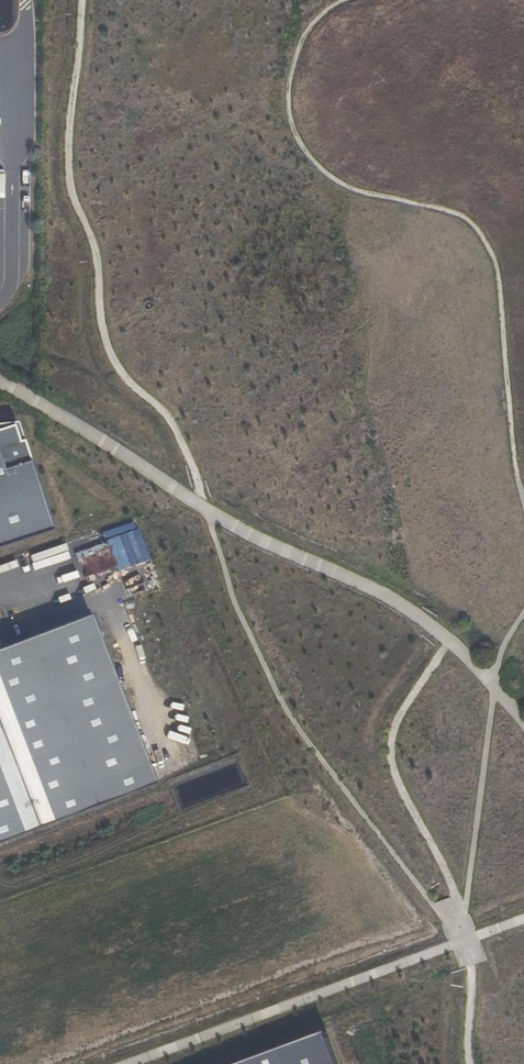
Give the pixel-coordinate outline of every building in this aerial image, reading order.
[(47,528),(13,422),(0,426),(0,543),(47,528)] [(0,648),(0,840),(151,783),(87,615),(0,648)] [(235,1063),(334,1063),(322,1032),(235,1063)]
